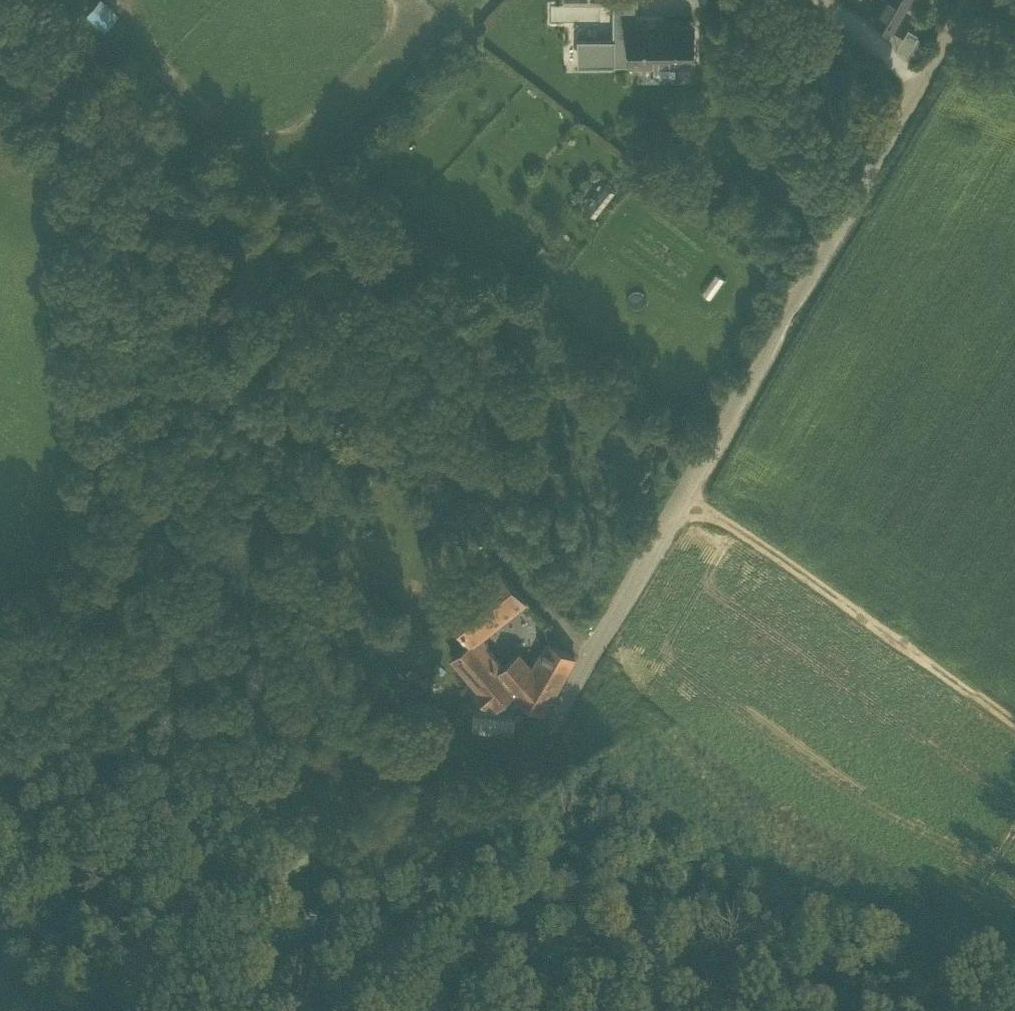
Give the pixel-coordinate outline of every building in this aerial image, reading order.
[(109,0),(96,0),(87,11),(105,27),(120,10),(109,0)] [(613,1),(613,38),(629,38),(629,25),(632,25),(631,0),(613,0),(613,1)] [(873,20),(892,31),(910,0),(885,0),(873,20)] [(638,25),(632,25),(629,25),(629,38),(629,55),(629,64),(629,65),(695,64),(695,25),(638,25)] [(909,27),(896,48),(906,54),(919,34),(909,27)] [(614,63),(614,65),(616,65),(616,64),(616,55),(629,55),(629,38),(613,38),(578,38),(578,40),(580,40),(580,63),(614,63)] [(580,40),(578,40),(578,65),(614,65),(614,63),(580,63),(580,40)] [(616,55),(616,64),(629,64),(629,55),(616,55)] [(585,207),(596,215),(616,190),(605,182),(597,191),(595,189),(590,195),(593,197),(585,207)] [(716,271),(702,291),(711,297),(725,278),(716,271)] [(444,606),(471,639),(472,641),(473,640),(526,598),(499,563),(444,606)] [(496,704),(513,689),(515,687),(499,667),(494,662),(495,662),(493,659),(491,660),(489,657),(489,658),(473,640),(472,641),(471,639),(452,654),(480,686),(476,689),(487,702),(491,698),(496,704)] [(548,639),(533,666),(518,693),(517,693),(544,709),(575,655),(548,639)] [(519,650),(499,667),(515,687),(513,689),(518,693),(533,666),(519,650)]
